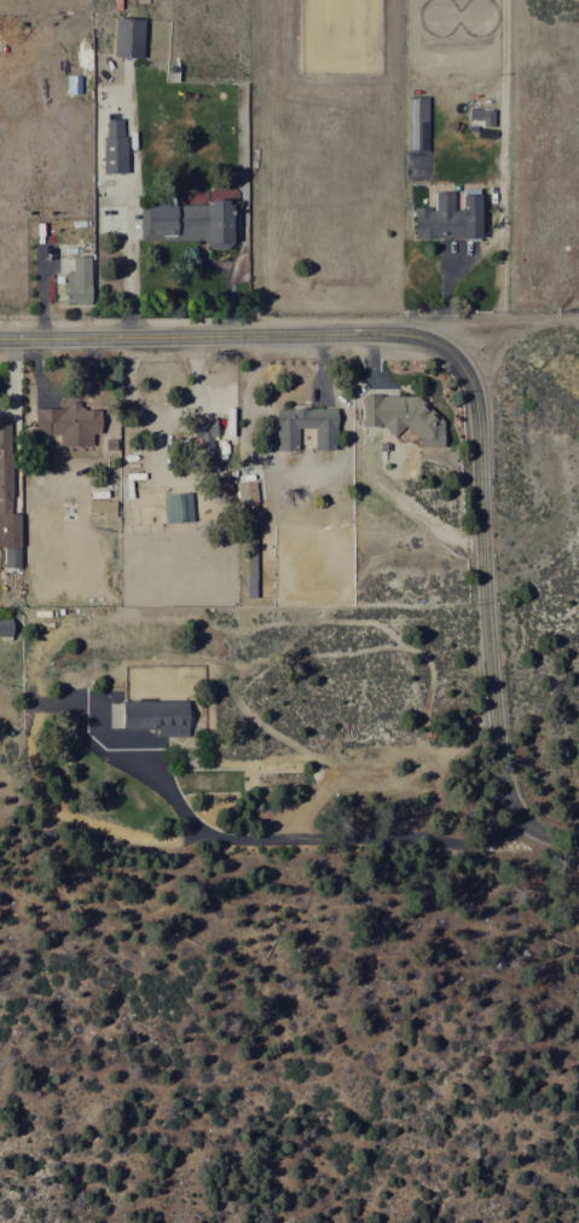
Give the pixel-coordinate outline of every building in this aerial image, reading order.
[(143,57),(145,18),(116,17),(114,56),(143,57)] [(469,119),(483,120),(483,125),(494,126),(494,110),(469,109),(469,119)] [(126,173),(126,119),(105,119),(104,173),(126,173)] [(482,193),(435,194),(435,207),(415,208),(416,240),(483,238),(482,193)] [(147,205),(148,223),(141,223),(142,241),(208,240),(208,248),(239,247),(238,202),(147,205)] [(67,304),(92,304),(91,256),(73,256),(73,272),(66,272),(67,304)] [(445,446),(445,417),(428,417),(428,394),(363,395),(363,429),(419,429),(419,446),(445,446)] [(35,434),(60,434),(60,444),(92,445),(92,432),(101,433),(102,405),(68,405),(68,408),(36,407),(35,434)] [(337,407),(277,408),(277,449),(298,449),(298,427),(315,427),(315,449),(337,449),(337,407)] [(218,436),(217,418),(193,419),(194,439),(200,438),(201,455),(213,454),(212,436),(218,436)] [(21,546),(21,512),(13,512),(13,422),(0,422),(0,545),(21,546)] [(238,482),(239,502),(257,501),(257,482),(238,482)] [(163,493),(164,522),(193,521),(192,492),(163,493)] [(256,543),(247,543),(248,598),(257,597),(256,543)] [(14,635),(13,617),(0,618),(0,636),(14,635)] [(154,736),(189,736),(189,700),(123,701),(124,729),(154,729),(154,736)]
